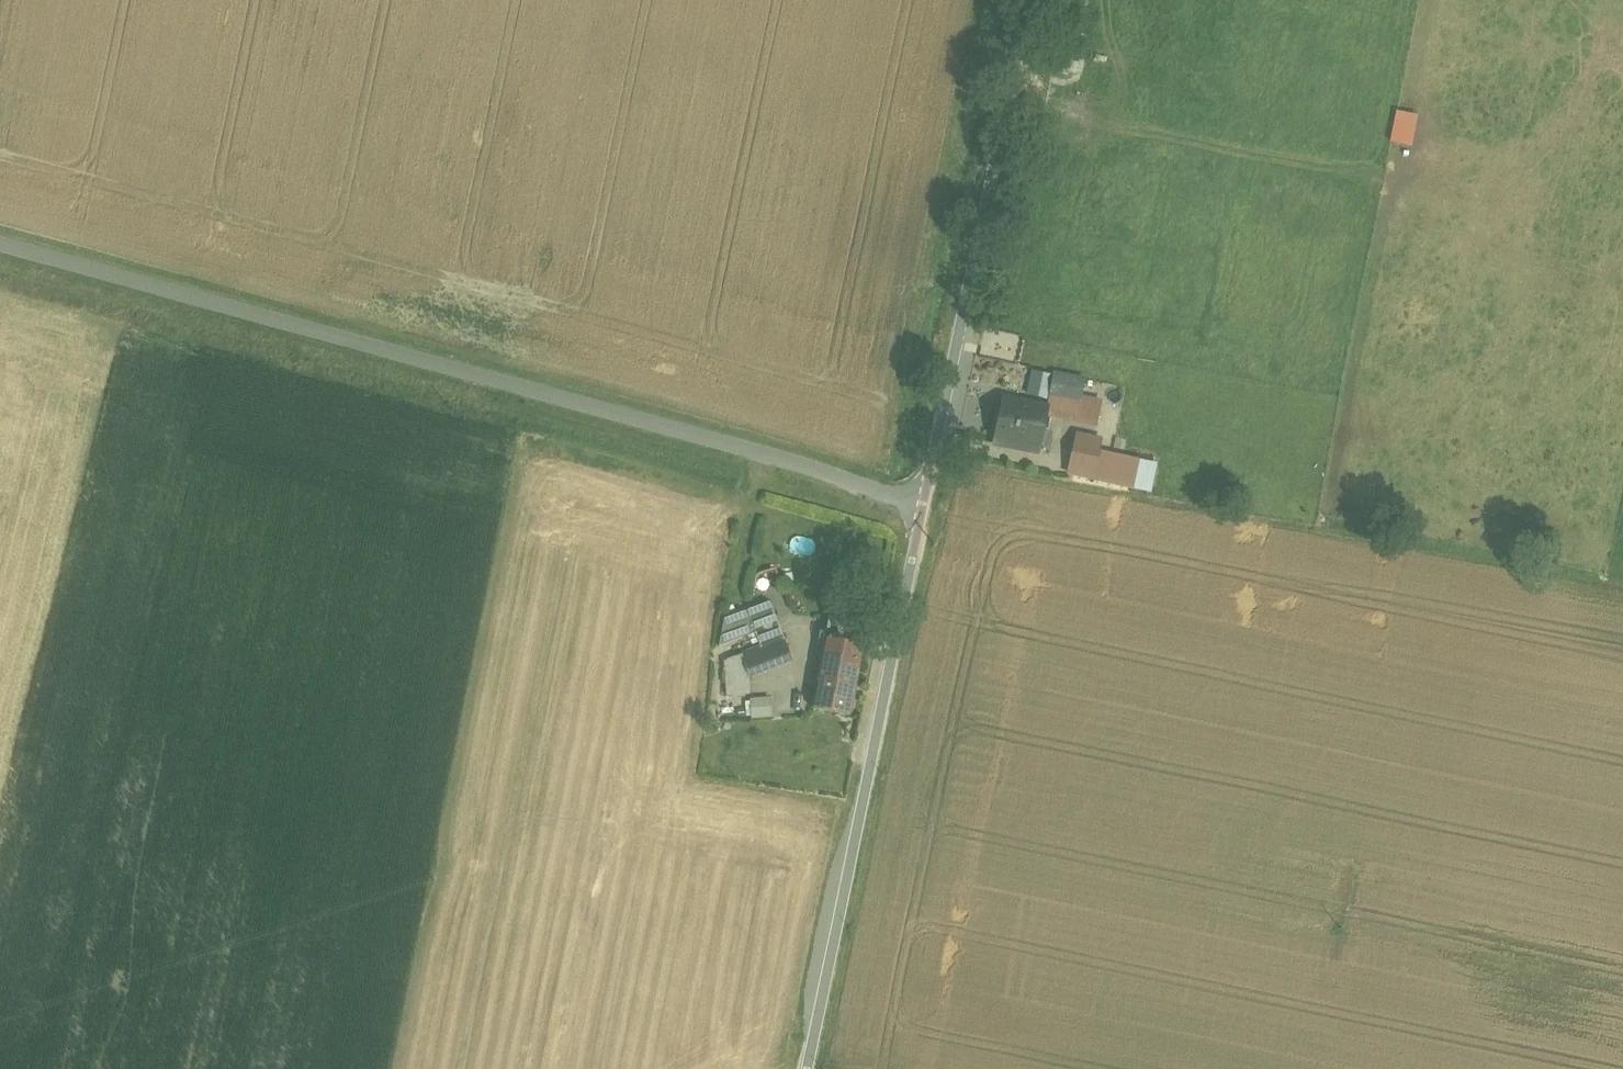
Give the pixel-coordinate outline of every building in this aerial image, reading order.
[(1394,143),(1418,147),(1423,114),(1400,110),(1394,143)] [(1101,404),(1080,399),(1085,380),(1033,370),(1026,402),(1003,400),(994,442),(1012,446),(1012,448),(1040,454),(1042,446),(1040,445),(1047,414),(1097,425),(1101,404)] [(1101,440),(1077,434),(1069,473),(1093,478),(1099,451),(1101,440)] [(1138,461),(1099,451),(1093,478),(1133,487),(1138,461)] [(785,639),(743,655),(749,669),(790,654),(785,639)] [(864,646),(824,639),(812,708),(851,715),(864,646)] [(742,654),(725,661),(727,696),(751,694),(749,669),(743,655),(742,654)] [(776,698),(756,698),(756,717),(777,717),(776,698)]
